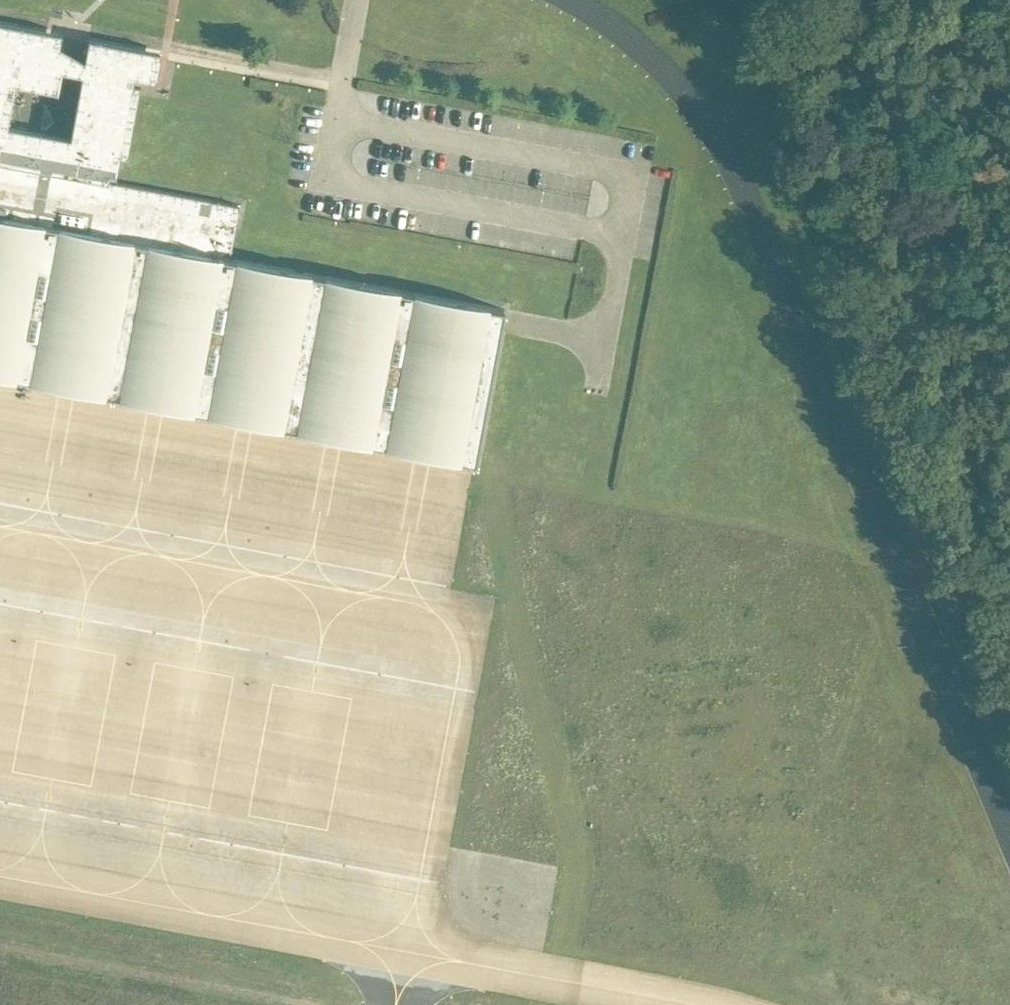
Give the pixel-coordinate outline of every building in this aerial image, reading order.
[(473,478),(499,335),(504,308),(230,257),(240,207),(240,205),(108,180),(111,167),(110,167),(111,160),(119,161),(133,84),(134,84),(134,82),(133,82),(135,77),(154,80),(154,81),(156,81),(160,57),(158,57),(158,58),(90,45),(90,44),(88,44),(85,59),(46,37),(0,28),(0,391),(473,478)]
